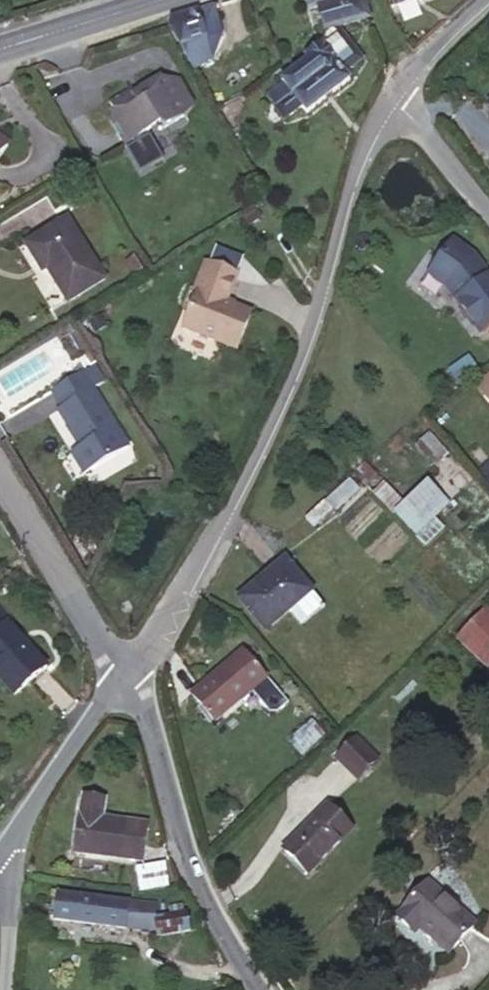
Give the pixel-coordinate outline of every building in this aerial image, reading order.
[(369,17),(366,8),(362,4),(357,0),(307,0),(310,9),(319,6),(325,29),(323,42),(306,55),(309,59),(281,79),(283,82),(292,93),(276,106),(274,107),(284,119),(302,106),(307,112),(350,79),(345,73),(363,59),(338,25),(369,17)] [(168,24),(190,61),(212,54),(206,38),(222,33),(213,4),(170,17),(169,23),(168,24)] [(212,54),(190,61),(196,68),(214,59),(222,33),(206,38),(212,54)] [(164,81),(184,118),(195,106),(179,79),(162,78),(164,81)] [(163,130),(184,118),(164,81),(134,98),(130,91),(109,103),(117,116),(109,120),(124,146),(161,125),(163,130)] [(292,93),(283,82),(267,94),(276,106),(292,93)] [(0,139),(0,157),(8,145),(0,139)] [(41,261),(46,269),(68,303),(105,280),(67,218),(24,245),(37,264),(41,261)] [(452,239),(428,272),(445,284),(479,332),(488,325),(488,277),(488,275),(481,280),(475,271),(481,265),(474,255),(452,239)] [(42,272),(46,269),(41,261),(37,264),(42,272)] [(209,263),(204,261),(191,288),(196,290),(209,263)] [(236,276),(209,263),(196,290),(191,288),(189,287),(180,305),(187,309),(179,326),(231,351),(248,315),(223,303),(236,276)] [(87,370),(97,386),(105,381),(95,365),(87,370)] [(97,386),(87,370),(52,390),(62,406),(92,388),(97,386)] [(476,386),(488,402),(488,377),(476,386)] [(85,453),(76,459),(85,474),(129,447),(92,388),(62,406),(58,409),(81,446),(85,453)] [(71,452),(76,459),(85,453),(81,446),(71,452)] [(360,492),(349,479),(326,501),(337,513),(360,492)] [(428,481),(405,503),(394,513),(415,536),(434,518),(449,504),(428,481)] [(394,513),(405,503),(384,482),(373,491),(394,513)] [(443,528),(434,518),(415,536),(425,545),(443,528)] [(325,606),(285,559),(239,599),(265,630),(289,610),(302,625),(325,606)] [(8,622),(11,619),(0,607),(0,629),(8,622)] [(486,610),(458,638),(488,669),(488,613),(486,610)] [(8,622),(0,629),(0,679),(14,695),(47,667),(8,622)] [(267,678),(242,650),(191,694),(215,722),(267,678)] [(308,717),(290,733),(303,748),(322,732),(308,717)] [(376,760),(355,739),(336,758),(357,779),(376,760)] [(145,845),(147,825),(102,819),(104,799),(82,796),(75,852),(143,861),(145,845)] [(352,829),(327,805),(283,849),(308,873),(352,829)] [(159,826),(147,825),(145,845),(156,846),(159,826)] [(161,860),(132,863),(135,887),(164,884),(161,860)] [(474,925),(427,882),(395,916),(413,933),(419,926),(448,953),(474,925)] [(126,929),(130,902),(57,892),(53,919),(126,929)] [(156,905),(130,902),(126,929),(157,933),(156,917),(156,905)] [(186,913),(156,917),(157,933),(157,938),(189,932),(186,913)]
